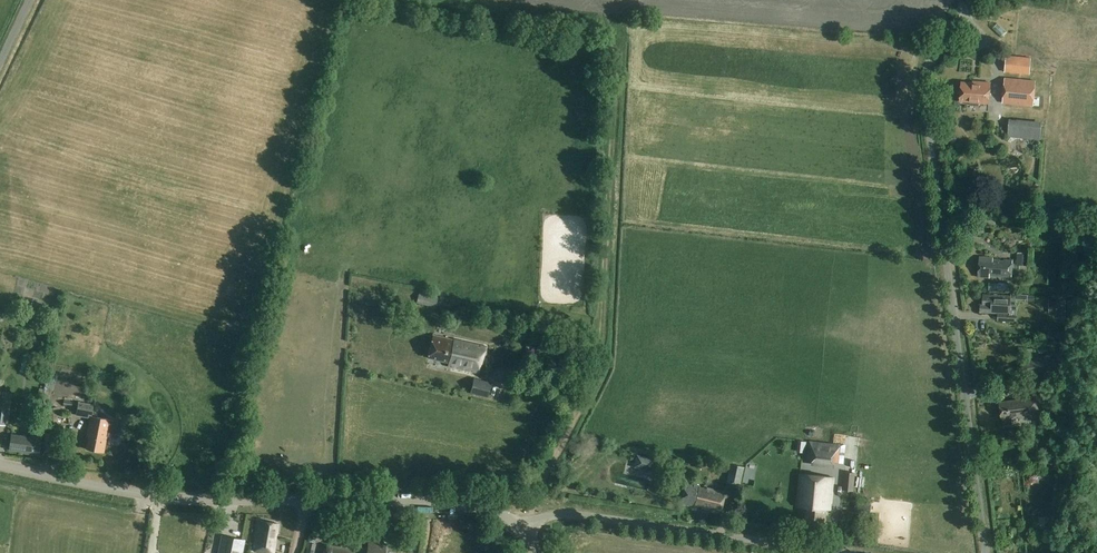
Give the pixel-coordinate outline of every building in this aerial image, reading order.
[(993,27),(1001,35),(1006,31),(997,22),(993,27)] [(1030,74),(1031,57),(1006,55),(1005,73),(1030,74)] [(1035,106),(1037,82),(1006,79),(1003,103),(1035,106)] [(971,105),(987,107),(987,104),(990,104),(992,83),(980,82),(980,83),(963,81),(961,101),(971,102),(971,105)] [(1040,140),(1042,122),(1010,118),(1008,136),(1040,140)] [(1029,265),(1029,253),(1017,253),(1017,265),(1029,265)] [(1013,277),(1014,261),(994,260),(994,257),(980,256),(979,278),(990,278),(990,276),(1013,277)] [(436,307),(440,292),(421,287),(417,303),(436,307)] [(1011,313),(1011,301),(1027,302),(1027,295),(1011,295),(1010,296),(985,295),(984,305),(980,304),(980,312),(1000,313),(999,321),(1017,321),(1017,313),(1011,313)] [(1066,313),(1066,300),(1049,300),(1049,313),(1066,313)] [(486,344),(448,335),(447,338),(433,335),(428,357),(449,362),(448,366),(479,373),(486,344)] [(488,398),(492,383),(474,378),(470,393),(488,398)] [(10,401),(1,400),(2,392),(0,392),(0,425),(6,426),(10,401)] [(1020,418),(1040,416),(1037,395),(1017,398),(1017,401),(1000,403),(1003,418),(1004,418),(1005,424),(1013,424),(1012,417),(1020,416),(1020,418)] [(118,438),(120,426),(111,424),(111,420),(92,416),(93,410),(89,409),(78,407),(76,417),(91,421),(88,436),(91,437),(88,450),(104,453),(108,436),(118,438)] [(62,418),(58,418),(58,408),(46,408),(46,425),(62,425),(62,418)] [(42,439),(43,431),(31,429),(30,437),(12,434),(10,450),(40,454),(42,439)] [(60,453),(60,435),(47,434),(46,452),(60,453)] [(835,463),(845,464),(847,444),(808,440),(806,459),(812,460),(811,466),(834,469),(835,463)] [(655,460),(637,456),(634,467),(652,471),(655,460)] [(742,467),(730,465),(727,482),(739,485),(742,467)] [(854,491),(856,473),(845,472),(844,490),(854,491)] [(832,511),(836,478),(802,474),(798,507),(808,508),(806,521),(827,524),(828,511),(832,511)] [(721,513),(726,493),(687,483),(683,503),(695,506),(696,503),(702,505),(701,509),(721,513)] [(871,515),(872,505),(855,503),(855,514),(871,515)] [(278,524),(260,521),(254,550),(270,552),(274,552),(277,541),(275,540),(276,535),(278,524)] [(244,541),(226,538),(223,552),(241,552),(244,541)] [(306,551),(305,552),(314,552),(316,544),(308,542),(306,551)] [(370,550),(369,552),(387,552),(388,545),(371,542),(370,550)] [(415,552),(421,552),(423,545),(412,542),(410,551),(415,552)] [(370,550),(342,545),(342,547),(328,545),(326,552),(369,552),(370,550)]
